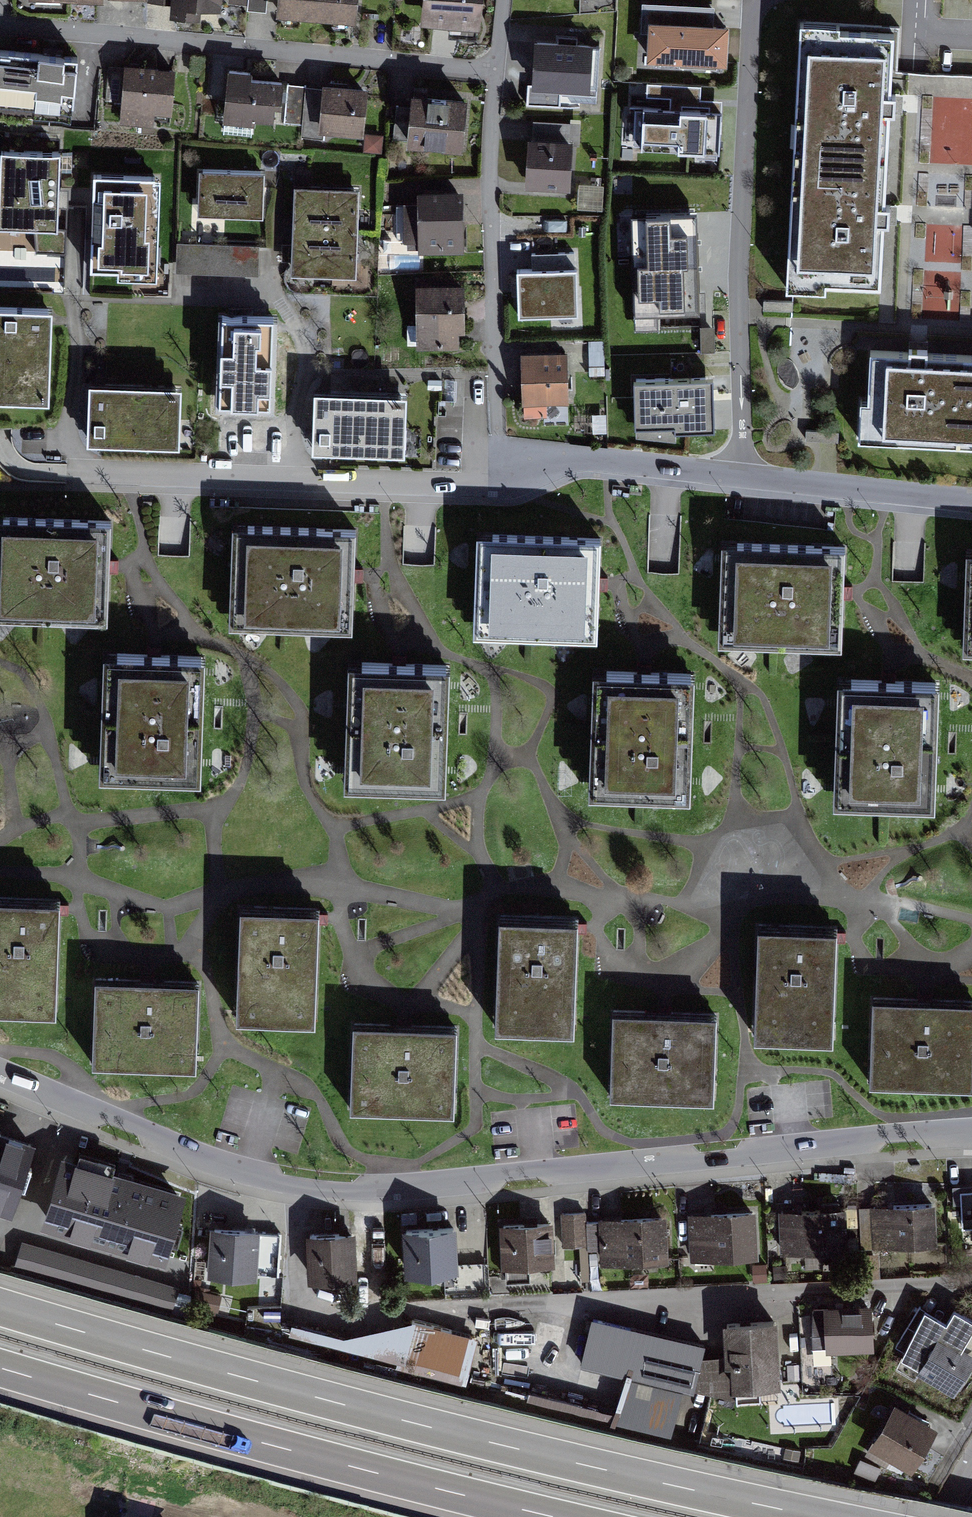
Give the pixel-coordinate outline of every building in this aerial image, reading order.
[(145,9),(146,0),(58,0),(145,9)] [(150,8),(219,15),(221,0),(151,0),(150,8)] [(277,18),(356,25),(359,0),(278,0),(277,18)] [(431,26),(482,30),(485,0),(433,0),(431,26)] [(647,23),(645,63),(727,70),(729,29),(647,23)] [(876,27),(800,23),(787,272),(877,278),(881,214),(900,28),(876,27)] [(586,53),(543,51),(540,93),(584,96),(586,53)] [(78,72),(14,65),(9,111),(73,118),(78,72)] [(176,79),(127,74),(122,123),(171,127),(176,79)] [(643,107),(640,150),(718,157),(722,102),(701,99),(701,86),(646,83),(646,99),(670,101),(669,108),(643,107)] [(281,90),(233,84),(228,125),(276,131),(281,90)] [(363,98),(321,93),(316,138),(358,143),(363,98)] [(471,109),(414,104),(409,153),(467,158),(471,109)] [(580,145),(535,143),(534,193),(578,194),(580,145)] [(0,150),(0,157),(0,225),(36,226),(36,247),(66,248),(67,211),(57,210),(57,197),(59,152),(0,150)] [(266,175),(199,171),(196,214),(263,219),(266,175)] [(160,178),(95,175),(92,270),(118,271),(118,276),(157,278),(160,178)] [(580,180),(579,206),(601,207),(603,181),(580,180)] [(358,191),(294,189),(291,276),(355,278),(358,191)] [(464,203),(423,204),(425,258),(466,257),(464,203)] [(637,268),(637,300),(658,301),(659,314),(684,312),(682,270),(687,270),(685,238),(670,238),(669,220),(646,220),(648,269),(637,268)] [(259,248),(179,245),(178,273),(258,275),(259,248)] [(569,264),(522,267),(525,314),(572,311),(569,264)] [(468,297),(425,295),(422,349),(466,351),(468,297)] [(0,313),(0,397),(50,399),(53,322),(53,315),(0,313)] [(278,320),(223,317),(218,404),(273,407),(278,320)] [(701,322),(702,349),(714,349),(713,322),(701,322)] [(873,352),(867,440),(971,447),(971,360),(873,352)] [(566,357),(521,358),(522,406),(567,405),(566,357)] [(632,384),(634,431),(672,429),(672,435),(714,433),(713,381),(632,384)] [(180,396),(93,391),(90,443),(177,448),(180,396)] [(409,402),(319,396),(316,449),(405,455),(409,402)] [(0,523),(0,617),(103,623),(107,567),(109,530),(0,523)] [(355,535),(238,532),(235,623),(352,627),(354,576),(355,535)] [(598,545),(484,539),(479,632),(594,638),(596,586),(598,545)] [(843,556),(725,550),(720,644),(838,650),(841,592),(843,556)] [(200,661),(106,656),(100,773),(194,777),(200,661)] [(447,669),(351,666),(347,789),(444,791),(447,669)] [(692,676),(594,673),(590,795),(689,797),(692,676)] [(936,689),(841,684),(835,799),(930,803),(936,689)] [(0,909),(0,1018),(56,1020),(61,912),(0,909)] [(319,912),(242,910),(239,1021),(315,1023),(319,912)] [(575,926),(502,924),(499,1031),(571,1034),(575,926)] [(837,932),(758,928),(753,1034),(833,1037),(837,932)] [(197,991),(97,987),(93,1068),(193,1072),(197,991)] [(874,1002),(871,1079),(971,1084),(971,1007),(874,1002)] [(715,1020),(615,1016),(612,1098),(712,1102),(715,1020)] [(459,1036),(356,1030),(351,1113),(454,1119),(459,1036)] [(14,1220),(37,1156),(0,1143),(0,1215),(14,1220)] [(127,1183),(61,1163),(40,1231),(107,1251),(127,1183)] [(185,1200),(127,1183),(107,1251),(164,1268),(185,1200)] [(961,1194),(963,1231),(971,1230),(971,1193),(961,1194)] [(942,1210),(873,1212),(875,1254),(944,1251),(942,1210)] [(850,1213),(782,1216),(784,1257),(852,1255),(850,1213)] [(760,1217),(692,1220),(694,1261),(762,1258),(760,1217)] [(667,1221),(598,1224),(600,1265),(668,1262),(667,1221)] [(553,1229),(506,1230),(507,1276),(555,1275),(553,1229)] [(459,1234),(411,1235),(412,1281),(460,1279),(459,1234)] [(264,1237),(213,1235),(211,1281),(261,1284),(264,1237)] [(358,1241),(310,1242),(311,1288),(359,1286),(358,1241)] [(177,1287),(22,1243),(14,1272),(168,1317),(177,1287)] [(877,1311),(815,1313),(816,1352),(878,1350),(877,1311)] [(903,1365),(960,1400),(971,1380),(971,1361),(966,1357),(971,1347),(971,1323),(958,1315),(949,1329),(931,1318),(903,1365)] [(469,1354),(465,1326),(437,1330),(441,1358),(469,1354)] [(709,1354),(595,1327),(584,1370),(698,1398),(709,1354)] [(784,1397),(781,1328),(729,1330),(731,1399),(784,1397)] [(895,1410),(872,1451),(912,1473),(935,1433),(895,1410)]
